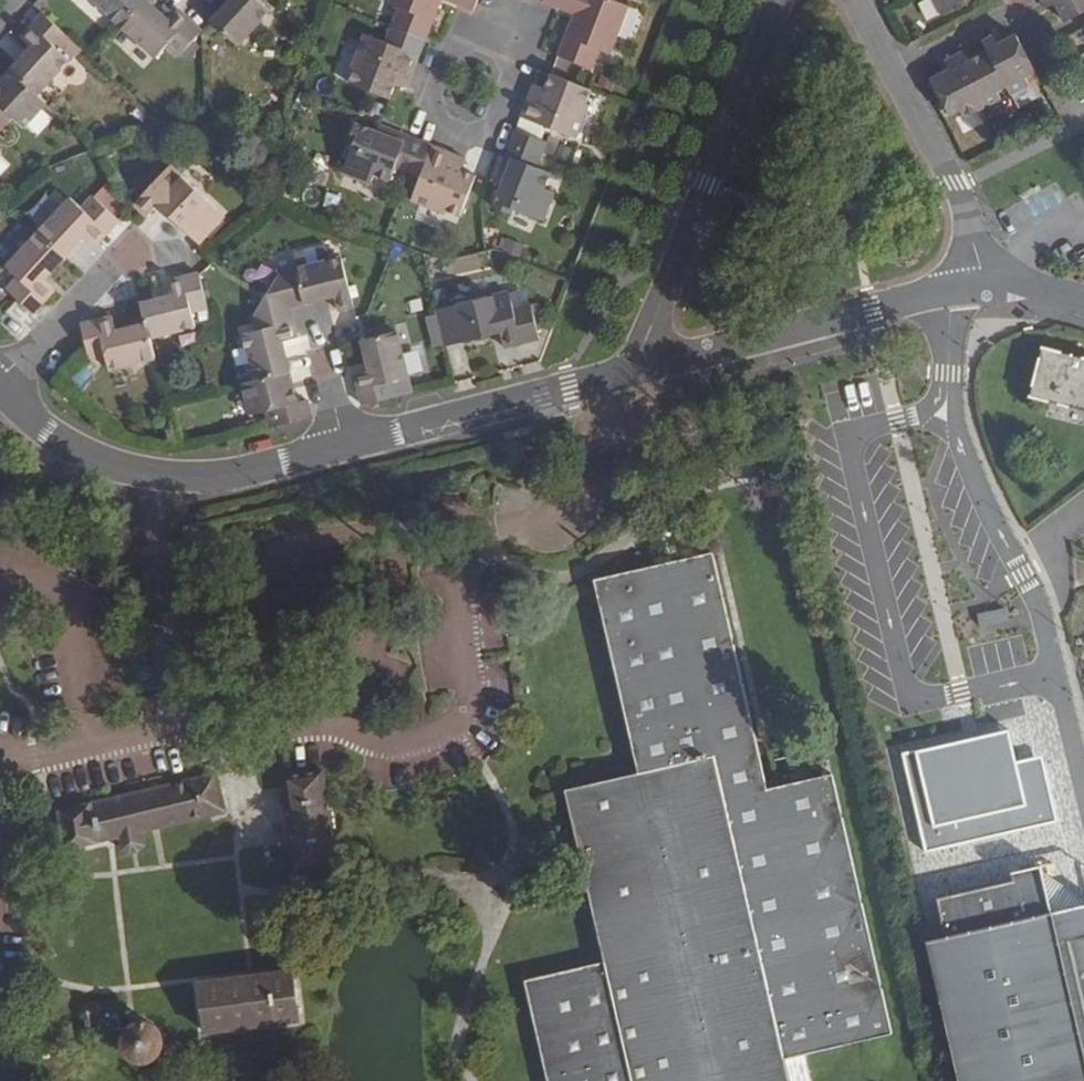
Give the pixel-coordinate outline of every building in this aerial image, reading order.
[(144,0),(93,0),(121,26),(144,0)] [(145,0),(144,0),(121,26),(155,59),(166,48),(177,58),(201,33),(179,13),(179,12),(170,23),(145,0)] [(212,22),(238,46),(270,10),(260,2),(262,0),(232,0),(226,6),(212,22)] [(427,42),(443,0),(391,0),(389,6),(400,10),(392,28),(427,42)] [(474,12),(479,0),(443,0),(474,12)] [(543,2),(575,14),(558,56),(593,69),(600,51),(611,55),(629,6),(613,0),(544,0),(543,2)] [(939,15),(968,0),(931,0),(939,15)] [(1062,23),(1083,11),(1083,0),(1041,0),(1045,9),(1052,5),(1062,23)] [(69,37),(42,12),(20,36),(31,47),(10,70),(36,95),(69,59),(58,48),(69,37)] [(981,43),(986,51),(1005,87),(1009,94),(1027,84),(1024,77),(1033,72),(1015,36),(996,47),(992,37),(981,43)] [(351,85),(391,101),(397,85),(408,89),(420,58),(365,38),(353,71),(356,73),(351,85)] [(1005,87),(986,51),(968,61),(963,53),(954,58),(979,109),(1000,99),(996,91),(1005,87)] [(979,109),(954,58),(943,64),(947,72),(929,82),(947,117),(958,111),(962,118),(979,109)] [(10,70),(0,80),(0,127),(11,115),(23,126),(46,103),(36,95),(10,70)] [(594,88),(552,73),(545,89),(535,84),(523,118),(553,129),(578,138),(591,104),(588,102),(594,88)] [(553,129),(523,118),(518,131),(549,142),(553,129)] [(414,176),(423,180),(436,148),(382,127),(378,135),(357,127),(351,144),(355,146),(343,176),(372,188),(376,178),(391,183),(397,169),(414,176)] [(549,142),(518,131),(497,184),(504,187),(495,208),(514,215),(516,211),(546,222),(557,193),(548,189),(554,174),(539,168),(545,153),(549,142)] [(462,218),(479,177),(463,171),(468,160),(436,148),(423,180),(413,203),(446,216),(447,213),(462,218)] [(169,163),(133,201),(146,215),(156,204),(197,242),(223,215),(169,163)] [(36,232),(63,256),(85,232),(96,241),(117,219),(91,193),(81,205),(70,196),(36,232)] [(43,278),(63,256),(36,232),(5,265),(15,276),(5,286),(31,312),(52,289),(43,278)] [(135,238),(121,258),(134,267),(148,248),(135,238)] [(282,253),(285,269),(317,261),(313,245),(282,253)] [(288,307),(326,298),(335,295),(338,309),(352,306),(341,256),(317,261),(285,269),(280,270),(288,307)] [(170,294),(140,302),(146,322),(149,337),(196,325),(193,312),(207,308),(198,274),(167,281),(170,294)] [(436,310),(445,347),(500,334),(504,348),(521,344),(539,340),(537,331),(532,307),(514,311),(509,293),(436,310)] [(532,307),(537,331),(545,329),(540,305),(532,307)] [(243,334),(253,380),(290,372),(282,341),(295,337),(288,307),(252,315),(256,332),(243,334)] [(107,369),(154,357),(149,337),(146,322),(114,330),(110,316),(80,324),(88,359),(104,354),(107,369)] [(362,404),(398,396),(395,381),(406,379),(397,332),(363,341),(370,371),(356,375),(362,404)] [(1045,346),(1032,398),(1083,412),(1083,356),(1045,346)] [(265,411),(269,427),(290,422),(300,419),(311,417),(307,401),(296,404),(290,372),(253,380),(242,383),(249,415),(265,411)] [(724,584),(605,611),(648,805),(579,820),(617,990),(536,1008),(553,1080),(832,1080),(902,1065),(843,805),(777,821),(724,584)] [(985,628),(1008,620),(1004,608),(981,616),(985,628)] [(1008,730),(902,753),(923,851),(1055,823),(1041,757),(1015,762),(1008,730)] [(332,764),(280,772),(296,886),(310,885),(348,878),(332,764)] [(124,843),(146,839),(227,824),(222,798),(234,795),(230,776),(62,809),(70,853),(124,843)] [(147,841),(146,839),(124,843),(123,845),(123,848),(123,849),(124,852),(125,853),(127,855),(129,857),(131,858),(134,859),(137,859),(140,858),(143,857),(145,855),(146,853),(147,851),(148,849),(148,847),(148,844),(147,841)] [(1051,869),(1017,877),(1018,884),(940,901),(948,939),(930,944),(961,1080),(1083,1080),(1083,893),(1051,869)] [(303,1034),(295,978),(206,992),(214,1046),(303,1034)] [(141,1041),(136,1015),(101,1021),(105,1048),(141,1041)] [(148,1072),(151,1074),(154,1075),(156,1076),(159,1077),(162,1077),(165,1078),(168,1077),(171,1076),(174,1075),(176,1074),(179,1072),(181,1070),(183,1068),(185,1065),(186,1062),(187,1060),(187,1057),(188,1054),(187,1051),(187,1047),(186,1045),(185,1042),(183,1039),(181,1037),(179,1035),(177,1033),(174,1032),(171,1031),(168,1030),(165,1030),(162,1030),(160,1030),(157,1031),(154,1032),(151,1033),(149,1035),(146,1037),(144,1039),(143,1042),(142,1045),(140,1047),(140,1050),(140,1053),(140,1056),(141,1060),(141,1062),(143,1065),(144,1068),(146,1070),(148,1072)]
